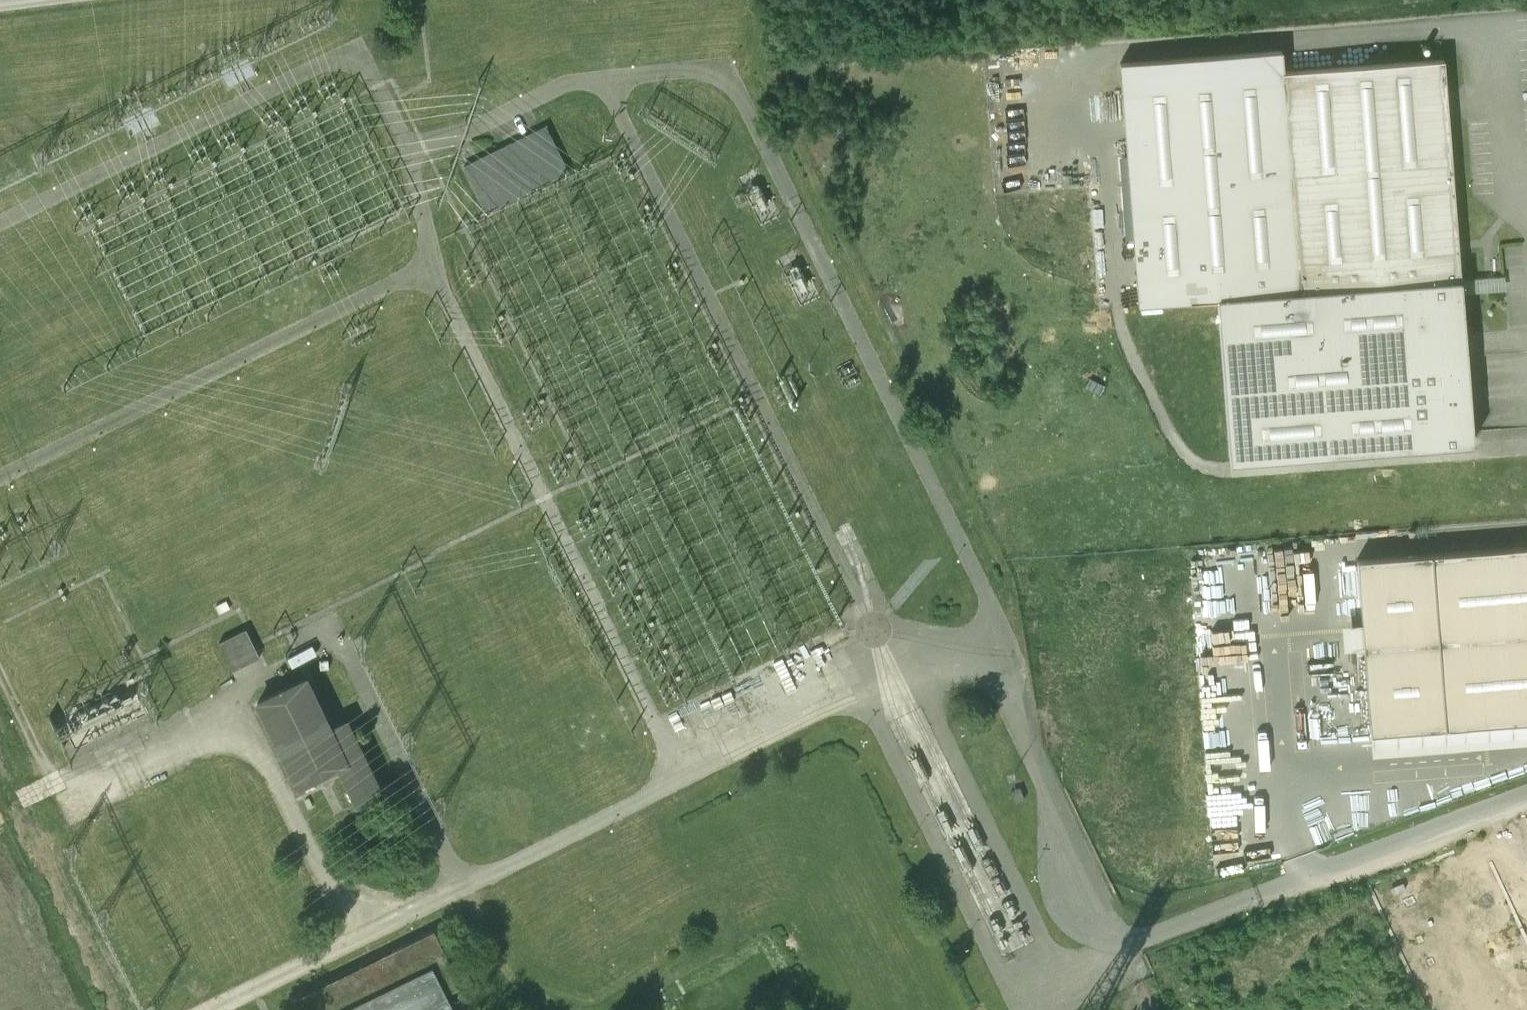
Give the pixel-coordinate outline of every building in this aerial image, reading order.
[(1281,51),(1120,63),(1139,305),(1217,299),(1230,461),(1472,443),(1443,60),(1283,72),(1281,51)] [(536,146),(545,169),(563,162),(559,150),(554,151),(550,140),(536,146)] [(1356,559),(1370,733),(1526,721),(1526,546),(1356,559)] [(236,664),(263,654),(253,626),(225,636),(236,664)] [(356,713),(341,720),(319,670),(264,694),(297,769),(294,771),(301,787),(374,755),(356,713)] [(464,1004),(444,959),(453,955),(441,929),(300,991),(308,1009),(450,1009),(464,1004)]
